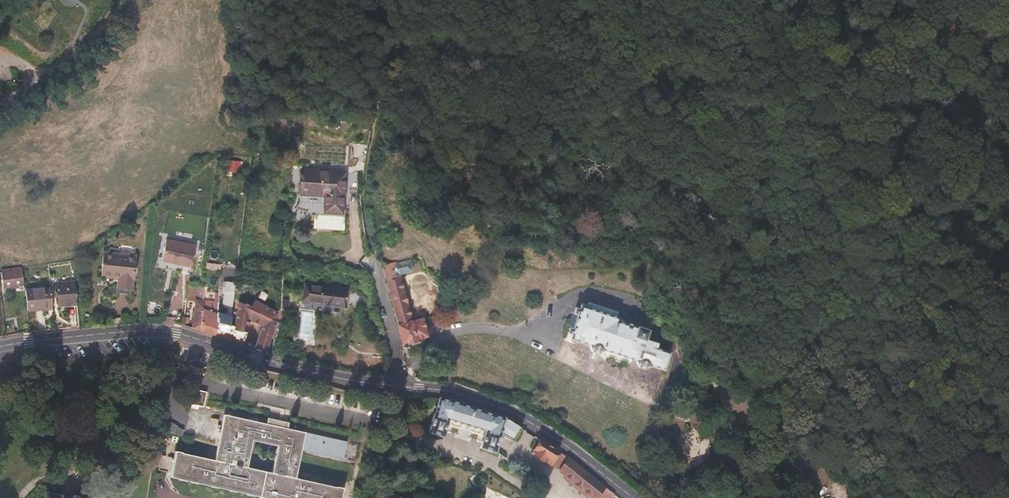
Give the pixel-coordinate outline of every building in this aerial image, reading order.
[(315,215),(314,228),(343,230),(345,191),(358,192),(359,172),(300,169),(299,195),(324,196),(323,216),(315,215)] [(196,174),(190,178),(193,183),(199,179),(196,174)] [(196,246),(166,239),(162,261),(163,261),(177,264),(191,267),(196,246)] [(136,256),(103,252),(101,276),(118,278),(117,288),(131,289),(132,280),(133,280),(136,256)] [(411,262),(381,269),(381,273),(400,358),(406,357),(405,351),(414,350),(414,347),(422,346),(418,323),(408,326),(396,271),(412,268),(411,262)] [(21,268),(1,271),(3,289),(23,286),(21,268)] [(56,283),(58,306),(77,304),(75,281),(56,283)] [(229,326),(229,325),(235,283),(224,282),(222,294),(224,294),(222,305),(224,306),(224,308),(228,308),(227,316),(217,312),(216,335),(243,344),(246,332),(243,331),(233,327),(229,326)] [(195,300),(192,328),(199,330),(203,302),(203,301),(203,297),(204,288),(188,285),(186,299),(195,300)] [(329,286),(329,288),(306,285),(303,301),(327,304),(327,305),(345,307),(348,289),(329,286)] [(27,311),(52,308),(50,288),(26,290),(27,311)] [(255,348),(266,352),(276,321),(274,320),(278,312),(254,300),(251,306),(238,302),(233,325),(233,327),(243,331),(244,324),(249,326),(250,321),(262,326),(255,348)] [(203,301),(203,302),(199,330),(216,335),(217,312),(218,302),(213,302),(203,301)] [(577,307),(575,313),(572,312),(570,318),(574,319),(569,335),(565,334),(563,344),(567,345),(568,348),(569,350),(572,350),(575,347),(593,352),(594,352),(595,355),(596,357),(606,360),(611,356),(636,364),(636,366),(638,369),(648,372),(651,370),(653,368),(665,371),(670,353),(654,349),(655,345),(643,342),(646,333),(613,324),(614,320),(584,312),(585,308),(584,306),(579,305),(577,307)] [(203,407),(206,394),(191,390),(188,403),(203,407)] [(505,418),(451,400),(439,398),(428,431),(442,436),(444,431),(449,432),(451,426),(459,429),(457,436),(458,436),(468,440),(469,438),(470,433),(478,435),(476,441),(481,442),(480,448),(495,453),(500,436),(501,436),(503,436),(504,435),(512,440),(520,428),(514,424),(508,420),(505,418)] [(158,470),(170,473),(170,477),(259,497),(265,497),(341,497),(343,488),(295,478),(301,450),(320,454),(324,436),(224,414),(220,432),(214,460),(175,451),(174,458),(162,455),(158,470)] [(559,451),(540,439),(533,450),(534,451),(532,454),(532,455),(543,463),(545,464),(549,466),(551,464),(559,451)] [(560,470),(568,457),(560,451),(559,451),(551,464),(560,470)] [(568,457),(560,470),(558,472),(590,497),(611,497),(614,494),(605,487),(568,457)]
